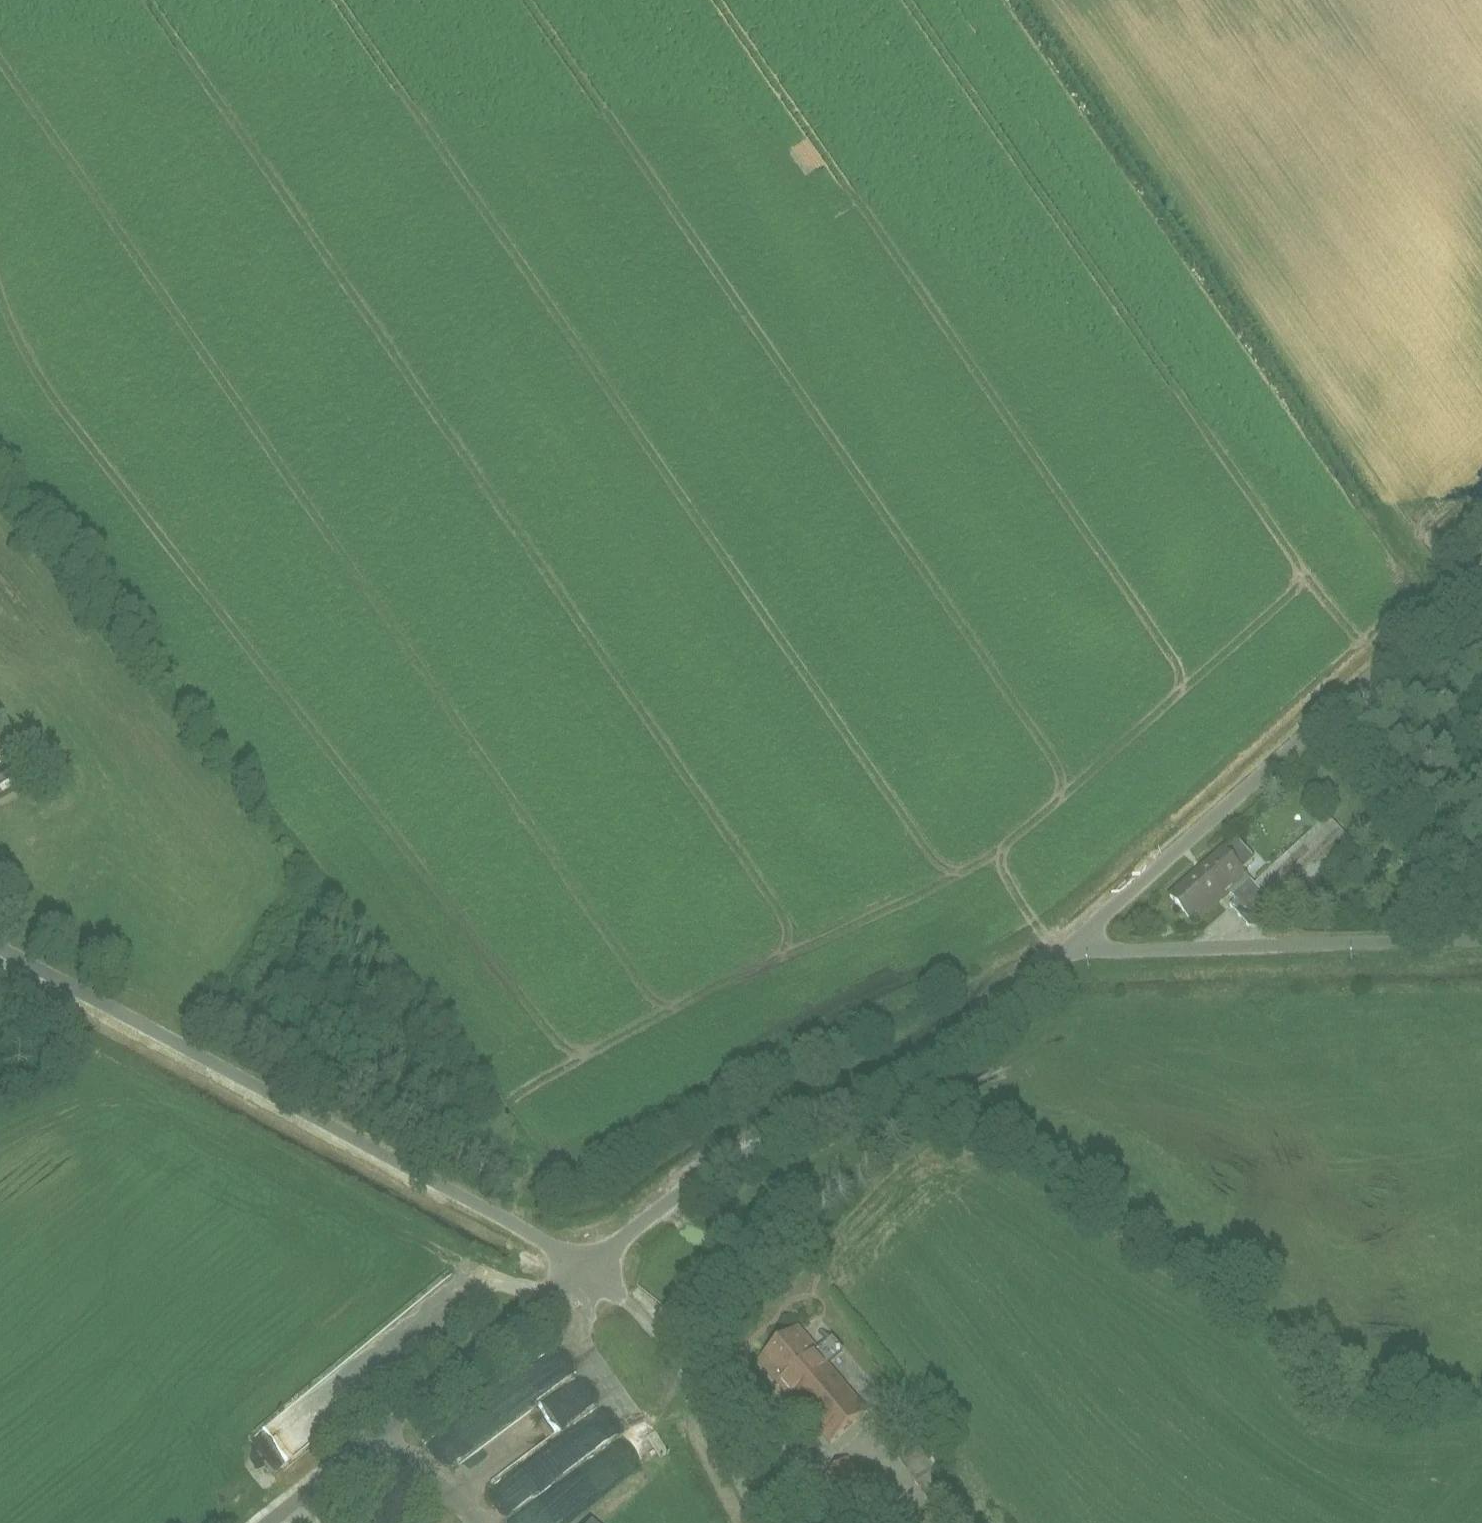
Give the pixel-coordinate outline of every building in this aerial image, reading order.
[(1351,850),(1325,821),(1270,870),(1296,899),(1351,850)] [(1217,851),(1235,871),(1247,861),(1230,841),(1217,851)] [(1217,851),(1168,894),(1190,920),(1239,877),(1235,871),(1217,851)] [(866,1412),(797,1329),(755,1363),(825,1446),(866,1412)] [(608,1404),(484,1491),(502,1516),(625,1429),(608,1404)] [(849,1459),(826,1478),(853,1511),(876,1492),(849,1459)]
